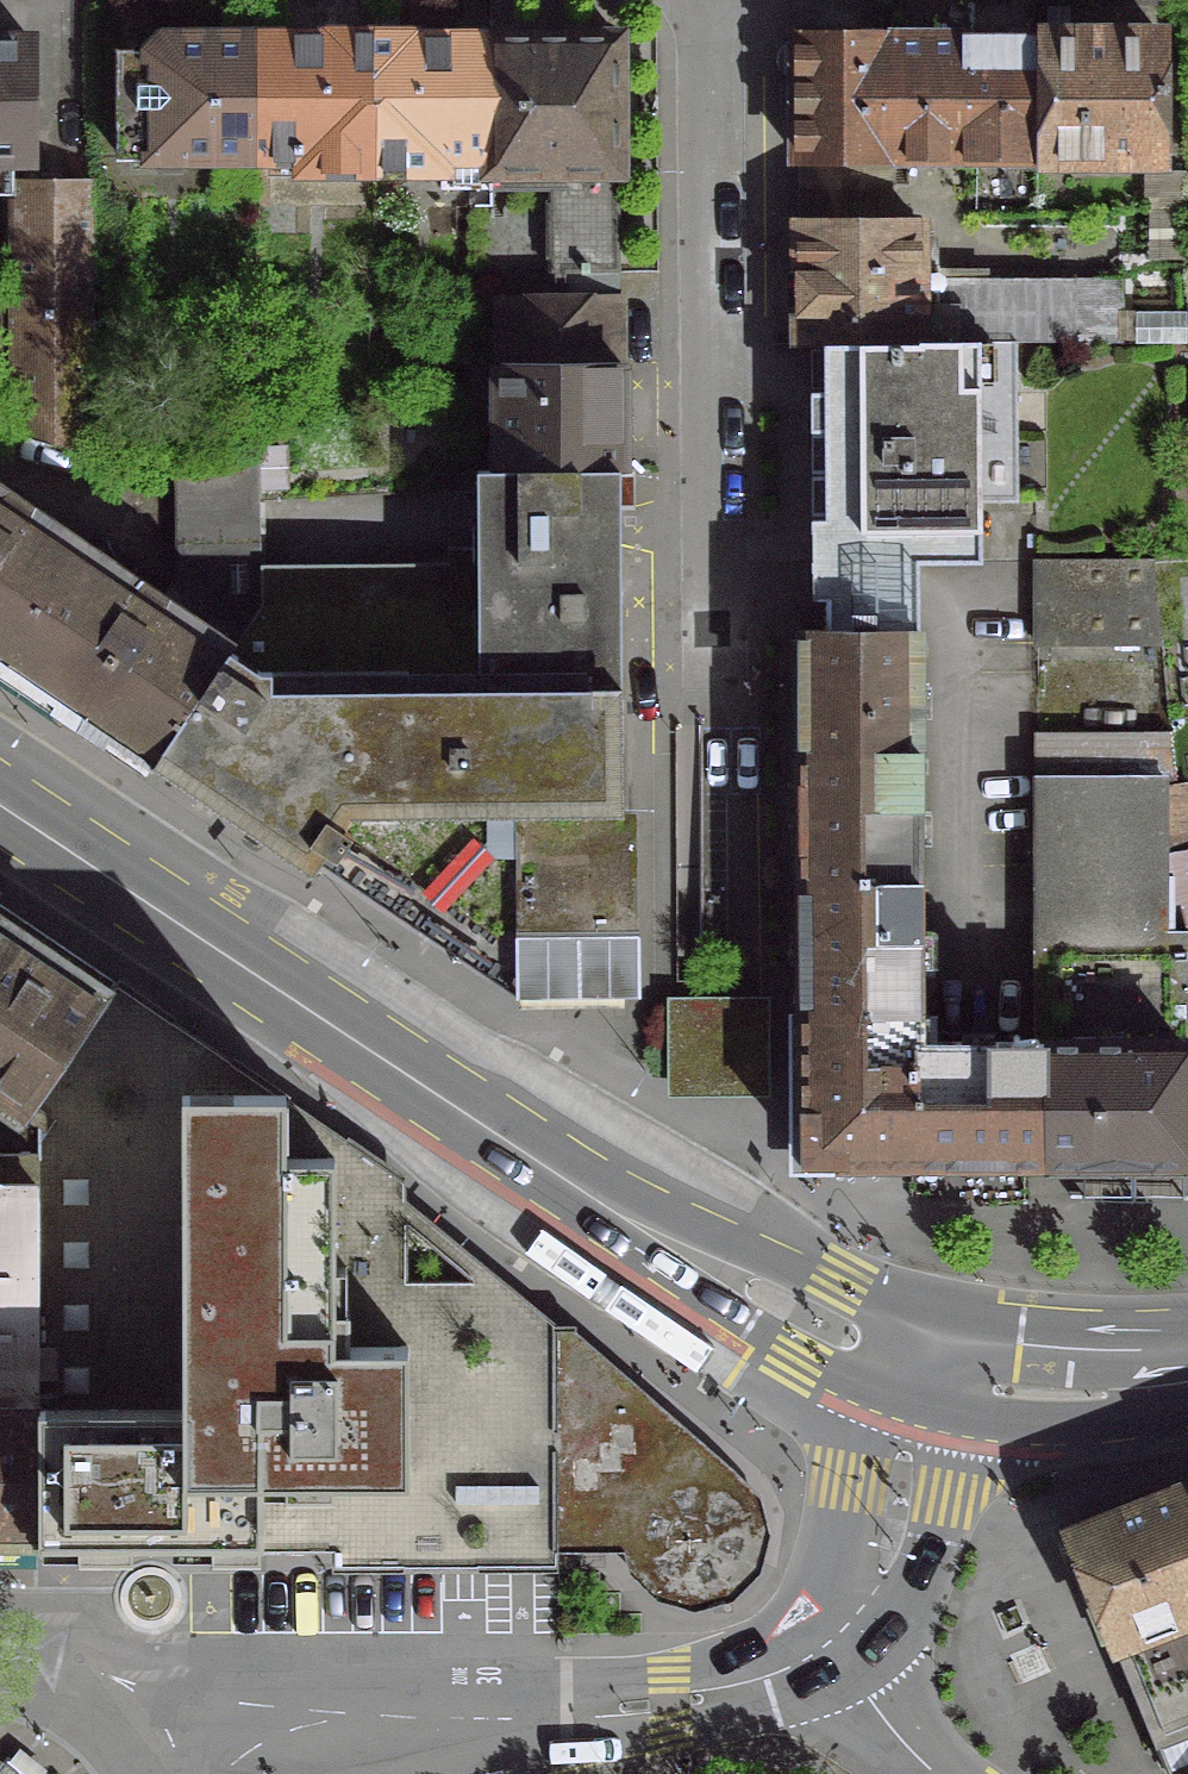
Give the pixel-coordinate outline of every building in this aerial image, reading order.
[(485,190),(546,190),(611,189),(611,173),(613,173),(613,108),(613,39),(574,40),(570,36),(525,36),(522,39),(485,40),(485,190)] [(785,118),(790,118),(789,159),(885,159),(885,40),(828,39),(824,36),(809,36),(806,39),(790,40),(789,81),(786,81),(785,118)] [(436,190),(485,190),(485,40),(407,40),(407,37),(367,38),(367,172),(435,172),(436,190)] [(327,40),(248,40),(249,160),(295,160),(295,172),(367,172),(367,38),(327,38),(327,40)] [(144,56),(113,55),(114,159),(249,160),(248,40),(160,39),(144,56)] [(1157,39),(1033,40),(1034,160),(1158,159),(1157,39)] [(959,40),(885,40),(885,159),(959,160),(959,40)] [(1033,40),(959,40),(959,160),(1034,160),(1033,40)] [(25,162),(26,42),(0,42),(0,162),(25,162)] [(87,185),(9,185),(8,433),(86,458),(87,185)] [(611,189),(546,190),(549,304),(495,305),(496,367),(614,365),(611,189)] [(793,345),(820,345),(1017,344),(1069,343),(1068,280),(932,282),(932,268),(914,268),(914,226),(792,226),(793,345)] [(1017,344),(820,345),(825,521),(812,520),(812,561),(920,561),(979,561),(978,502),(1018,503),(1017,344)] [(614,366),(494,368),(488,475),(622,475),(614,366)] [(174,455),(175,579),(197,594),(178,622),(158,608),(161,600),(136,583),(130,589),(24,517),(27,509),(2,493),(0,495),(0,666),(154,769),(249,616),(255,615),(254,566),(252,451),(174,455)] [(624,814),(622,475),(488,475),(477,476),(478,551),(440,550),(441,564),(254,566),(255,615),(249,616),(154,769),(312,878),(324,866),(517,1001),(640,998),(640,936),(636,939),(634,813),(624,814)] [(826,625),(826,632),(877,632),(921,631),(921,624),(920,561),(812,561),(812,602),(826,602),(826,625)] [(1147,562),(1030,562),(1030,646),(1154,645),(1147,564),(1147,562)] [(797,632),(797,753),(921,754),(921,631),(877,632),(826,632),(797,632)] [(1030,733),(1030,781),(1159,780),(1159,788),(1168,786),(1163,733),(1030,733)] [(797,753),(796,884),(923,884),(921,754),(797,753)] [(1045,1172),(1186,1172),(1185,1049),(1187,1049),(1187,984),(1183,934),(1160,935),(1158,855),(1159,788),(1159,780),(1030,781),(1032,1052),(1044,1052),(1045,1172)] [(1158,855),(1160,935),(1183,934),(1187,933),(1187,849),(1158,855)] [(796,884),(798,1013),(926,1012),(923,884),(796,884)] [(27,1129),(118,987),(0,906),(0,1111),(27,1129)] [(38,1130),(36,1411),(39,1554),(131,1554),(337,1553),(337,1569),(556,1569),(555,1552),(554,1326),(405,1200),(404,1181),(118,987),(27,1129),(38,1130)] [(926,1012),(798,1013),(799,1172),(1045,1172),(1044,1052),(1032,1052),(927,1052),(926,1012)] [(0,1111),(0,1554),(39,1554),(36,1411),(38,1130),(27,1129),(0,1111)] [(575,1327),(554,1326),(555,1552),(622,1554),(634,1581),(660,1602),(680,1610),(706,1611),(732,1602),(752,1583),(764,1561),(769,1533),(761,1502),(746,1483),(730,1468),(575,1327)] [(1187,1538),(1187,1484),(1169,1491),(1187,1538)] [(1110,1641),(1164,1773),(1187,1773),(1187,1538),(1169,1491),(1065,1533),(1109,1642),(1110,1641)]
